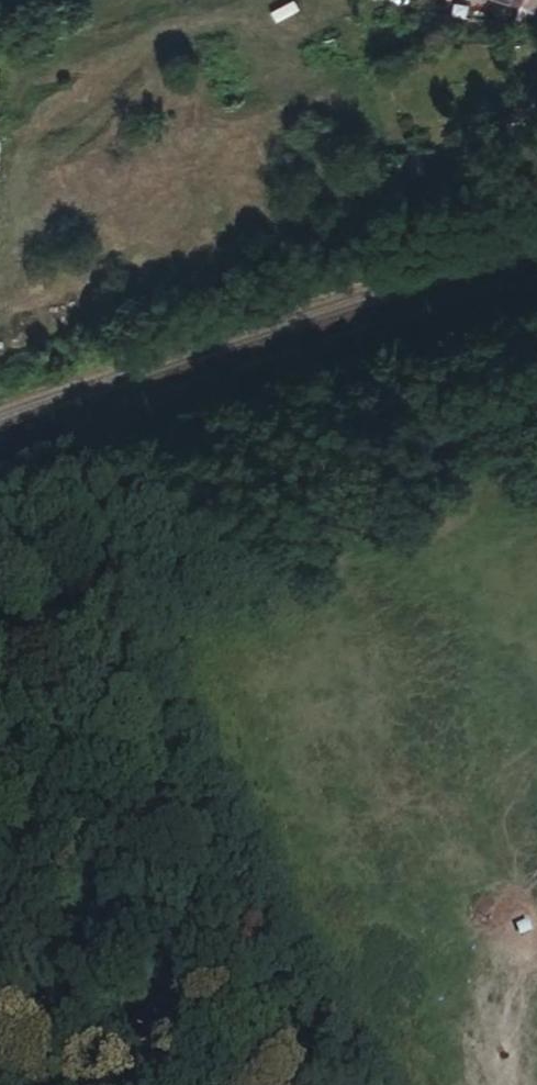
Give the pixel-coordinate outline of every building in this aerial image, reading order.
[(501,39),(493,56),(521,68),(529,49),(520,45),(530,20),(487,0),(414,0),(501,39)]
